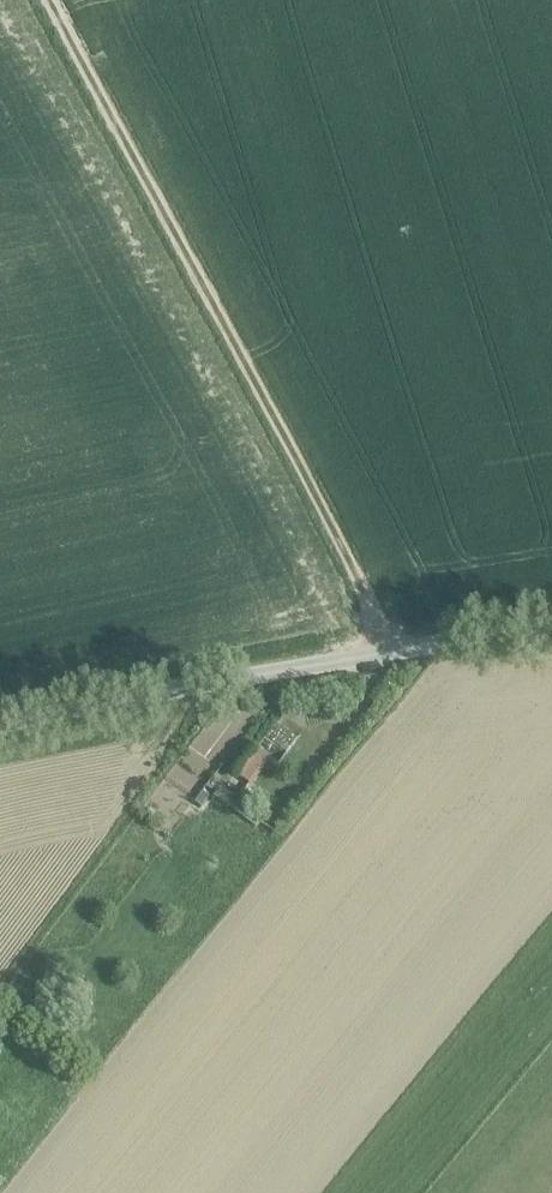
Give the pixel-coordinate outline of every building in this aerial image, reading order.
[(269,763),(255,752),(237,775),(251,786),(269,763)]
